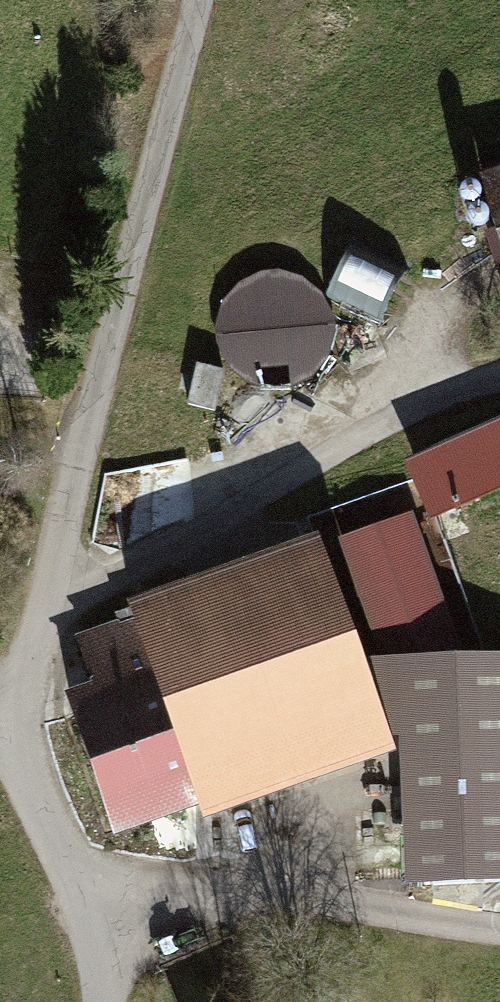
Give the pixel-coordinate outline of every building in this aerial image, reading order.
[(480,177),(499,237),(499,171),(480,177)] [(402,266),(351,243),(328,294),(378,317),(402,266)] [(408,464),(431,517),(499,487),(499,423),(408,464)] [(109,835),(196,804),(201,821),(402,750),(409,879),(499,878),(499,656),(461,659),(409,515),(339,541),(382,664),(356,665),(315,550),(78,634),(97,688),(65,697),(109,835)]
